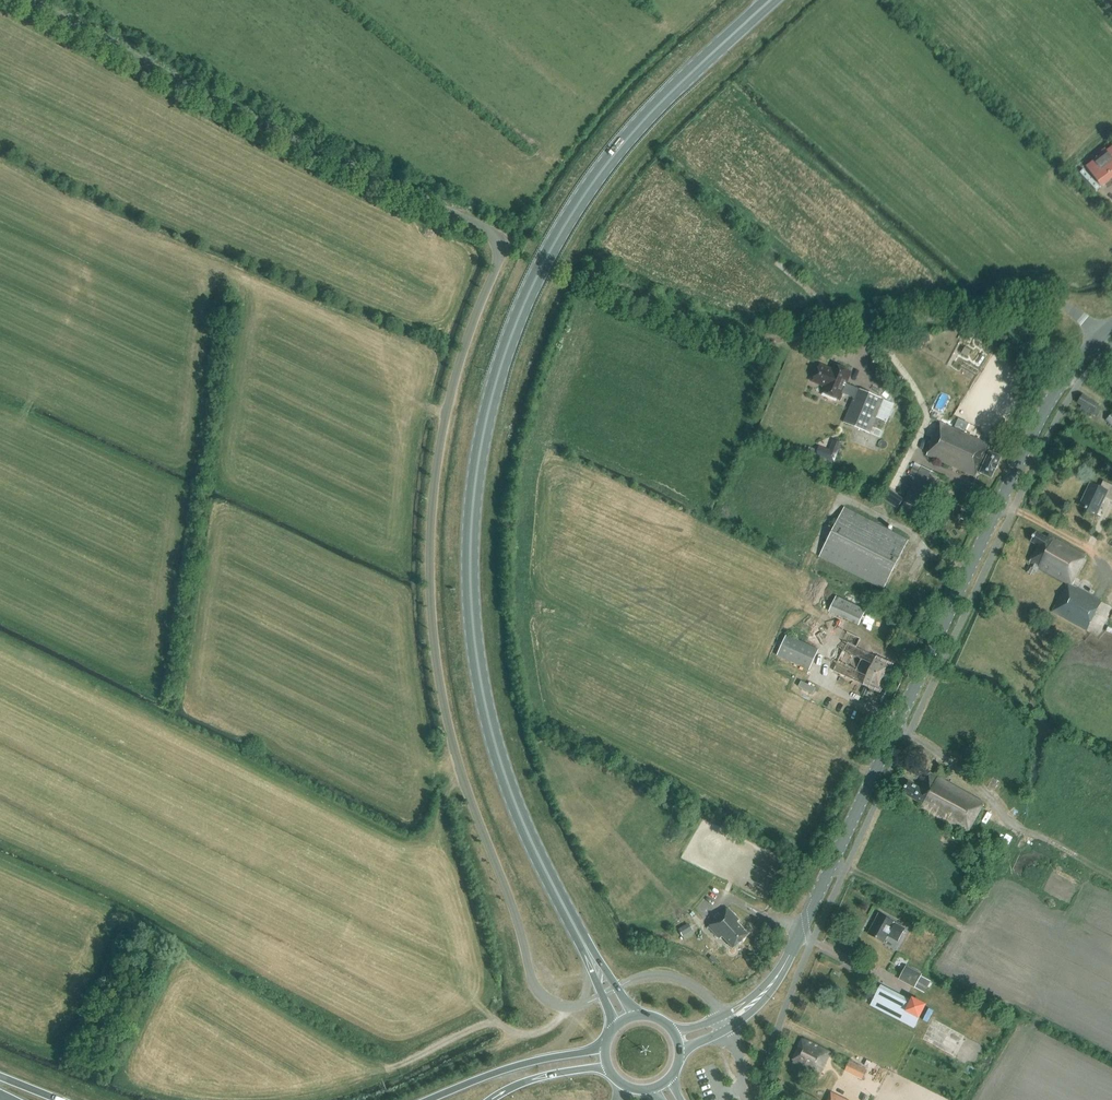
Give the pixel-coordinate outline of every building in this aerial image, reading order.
[(1102,187),(1111,180),(1111,148),(1086,168),(1102,187)] [(993,340),(992,341),(988,346),(993,349),(996,345),(997,343),(993,340)] [(895,405),(883,400),(846,383),(851,372),(835,365),(833,370),(828,368),(821,364),(818,371),(816,371),(812,380),(826,386),(823,392),(839,399),(842,392),(854,398),(844,422),(869,433),(876,417),(888,422),(895,405)] [(1081,405),(1080,408),(1097,418),(1103,408),(1097,405),(1099,403),(1083,394),(1078,403),(1081,405)] [(990,450),(987,449),(988,445),(939,423),(928,446),(930,447),(926,456),(974,478),(976,472),(991,478),(1002,454),(990,449),(990,450)] [(842,443),(833,440),(829,450),(819,446),(816,455),(835,462),(842,443)] [(904,502),(923,512),(941,476),(922,466),(904,502)] [(1080,506),(1096,514),(1104,497),(1111,501),(1111,486),(1103,482),(1100,488),(1091,483),(1080,506)] [(844,509),(820,556),(883,588),(907,541),(844,509)] [(1086,556),(1066,545),(1048,536),(1047,538),(1035,532),(1030,542),(1037,547),(1029,562),(1035,565),(1035,564),(1039,566),(1038,567),(1067,583),(1051,612),(1066,620),(1086,630),(1102,601),(1071,584),(1086,556)] [(867,610),(836,597),(830,611),(860,624),(867,610)] [(843,651),(833,670),(862,684),(864,681),(878,688),(889,666),(874,659),(876,657),(857,647),(861,638),(849,632),(844,641),(848,643),(844,652),(843,651)] [(787,633),(777,653),(808,668),(818,648),(787,633)] [(921,808),(966,833),(983,802),(944,780),(949,771),(939,766),(934,774),(930,772),(921,788),(909,782),(903,793),(923,804),(921,808)] [(992,777),(987,787),(994,791),(999,781),(992,777)] [(980,831),(1007,846),(1013,834),(986,819),(980,831)] [(727,909),(707,927),(718,939),(721,936),(732,948),(747,935),(736,923),(738,921),(727,909)] [(882,942),(886,935),(897,942),(904,930),(892,923),(893,922),(878,915),(874,922),(875,922),(868,935),(882,942)] [(687,924),(677,929),(681,937),(691,931),(687,924)] [(906,966),(899,980),(924,993),(930,981),(920,976),(921,974),(906,966)] [(905,1012),(911,1000),(881,985),(871,1005),(914,1028),(919,1020),(905,1012)] [(802,1044),(793,1062),(819,1076),(832,1052),(806,1038),(805,1039),(803,1038),(800,1043),(802,1044)] [(845,1071),(863,1080),(867,1071),(850,1061),(845,1071)]
